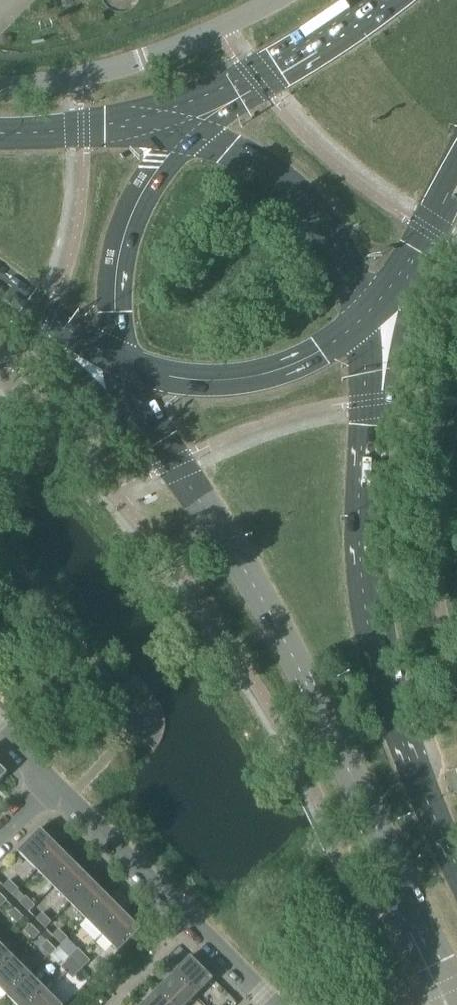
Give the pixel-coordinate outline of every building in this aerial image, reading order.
[(17,851),(36,870),(59,848),(40,829),(17,851)] [(36,870),(53,887),(76,864),(59,848),(36,870)] [(53,887),(69,903),(92,880),(76,864),(53,887)] [(3,886),(12,895),(18,889),(9,880),(3,886)] [(69,903),(86,920),(108,897),(92,880),(69,903)] [(19,903),(28,911),(34,905),(25,896),(19,903)] [(86,920),(102,936),(124,913),(108,897),(86,920)] [(23,917),(14,908),(8,914),(17,923),(23,917)] [(36,919),(44,928),(51,922),(42,913),(36,919)] [(124,913),(102,936),(118,952),(140,929),(124,913)] [(39,933),(30,925),(24,930),(33,939),(39,933)] [(52,935),(61,944),(67,938),(58,929),(52,935)] [(56,950),(47,941),(41,947),(50,956),(56,950)] [(14,958),(0,944),(0,973),(14,958)] [(78,949),(69,958),(75,964),(84,955),(78,949)] [(84,955),(75,964),(81,970),(90,961),(84,955)] [(190,956),(170,976),(193,998),(212,978),(190,956)] [(9,998),(31,975),(14,958),(0,973),(0,989),(9,998)] [(60,967),(66,972),(75,964),(69,958),(60,967)] [(75,964),(66,972),(72,978),(81,970),(75,964)] [(16,1004),(33,1004),(47,991),(31,975),(9,998),(16,1004)] [(154,992),(168,1004),(186,1004),(193,998),(170,976),(154,992)] [(33,1004),(61,1004),(47,991),(33,1004)] [(141,1004),(168,1004),(154,992),(141,1004)]
